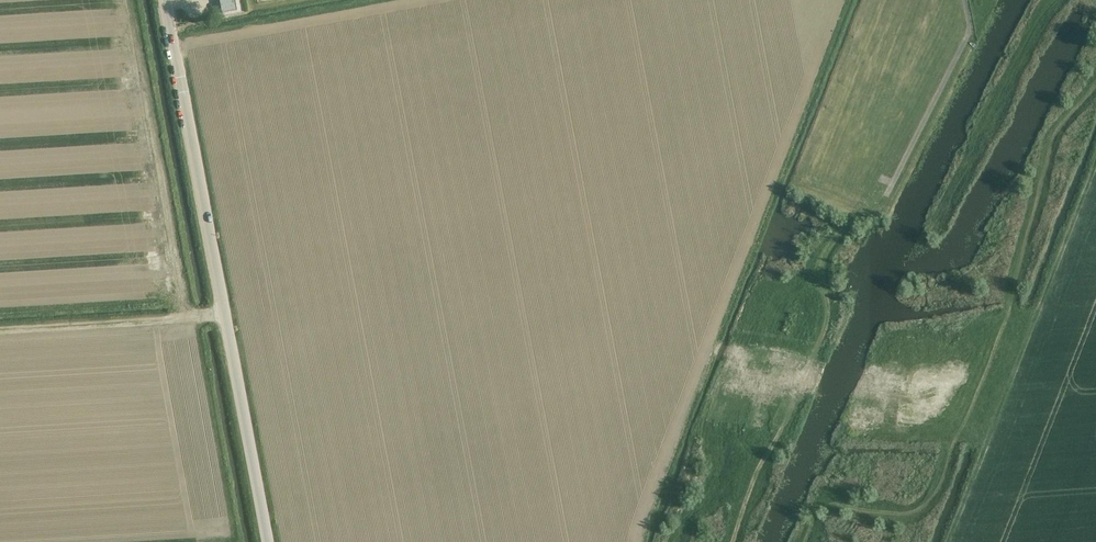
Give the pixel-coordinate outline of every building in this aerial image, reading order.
[(222,14),(237,11),(235,0),(219,0),(222,14)]
